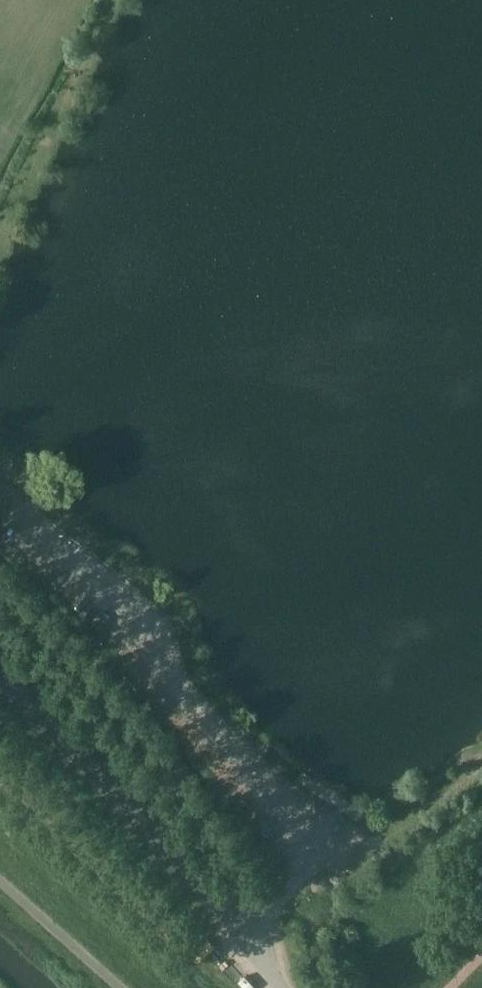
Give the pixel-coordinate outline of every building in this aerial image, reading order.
[(9,495),(0,488),(0,507),(9,495)]
